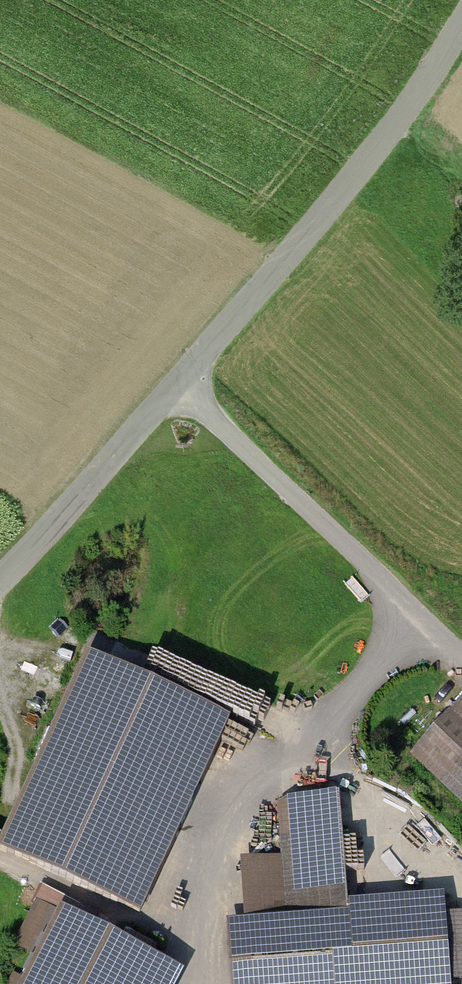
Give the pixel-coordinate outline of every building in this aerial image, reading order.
[(88,651),(0,843),(0,848),(141,912),(231,715),(88,651)] [(413,758),(461,804),(461,706),(413,758)] [(232,983),(449,983),(449,980),(461,980),(461,914),(445,915),(444,893),(346,899),(340,798),(279,802),(282,860),(243,863),(246,919),(229,921),(232,983)] [(184,970),(61,905),(19,983),(177,983),(184,970)]
